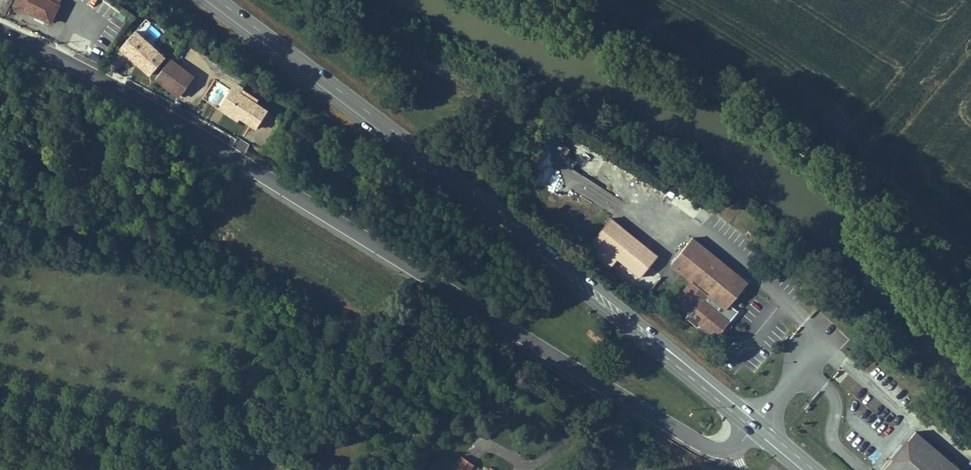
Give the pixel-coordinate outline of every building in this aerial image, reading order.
[(14,2),(34,12),(52,21),(62,2),(58,0),(16,0),(14,2)] [(119,47),(149,74),(167,53),(137,26),(119,47)] [(171,62),(156,82),(180,101),(195,81),(171,62)] [(229,112),(240,90),(242,86),(235,83),(220,113),(227,117),(229,112)] [(229,112),(242,119),(260,128),(271,106),(256,98),(258,94),(242,86),(240,90),(229,112)] [(242,119),(229,112),(227,117),(240,123),(242,119)] [(576,140),(571,151),(592,159),(596,149),(576,140)] [(612,212),(621,198),(571,168),(576,159),(558,148),(539,180),(576,202),(581,194),(612,212)] [(696,215),(703,222),(709,215),(702,208),(696,215)] [(649,266),(660,251),(610,215),(591,241),(598,246),(592,254),(646,293),(660,274),(649,266)] [(732,303),(749,281),(694,236),(673,262),(693,280),(676,301),(692,314),(696,309),(704,316),(700,321),(718,336),(727,326),(730,321),(740,310),(732,303)] [(704,316),(696,309),(692,314),(700,321),(704,316)] [(604,344),(588,331),(581,340),(597,353),(604,344)] [(916,434),(900,452),(884,469),(885,469),(960,469),(916,434)] [(475,465),(464,455),(451,469),(452,469),(470,469),(475,465)]
